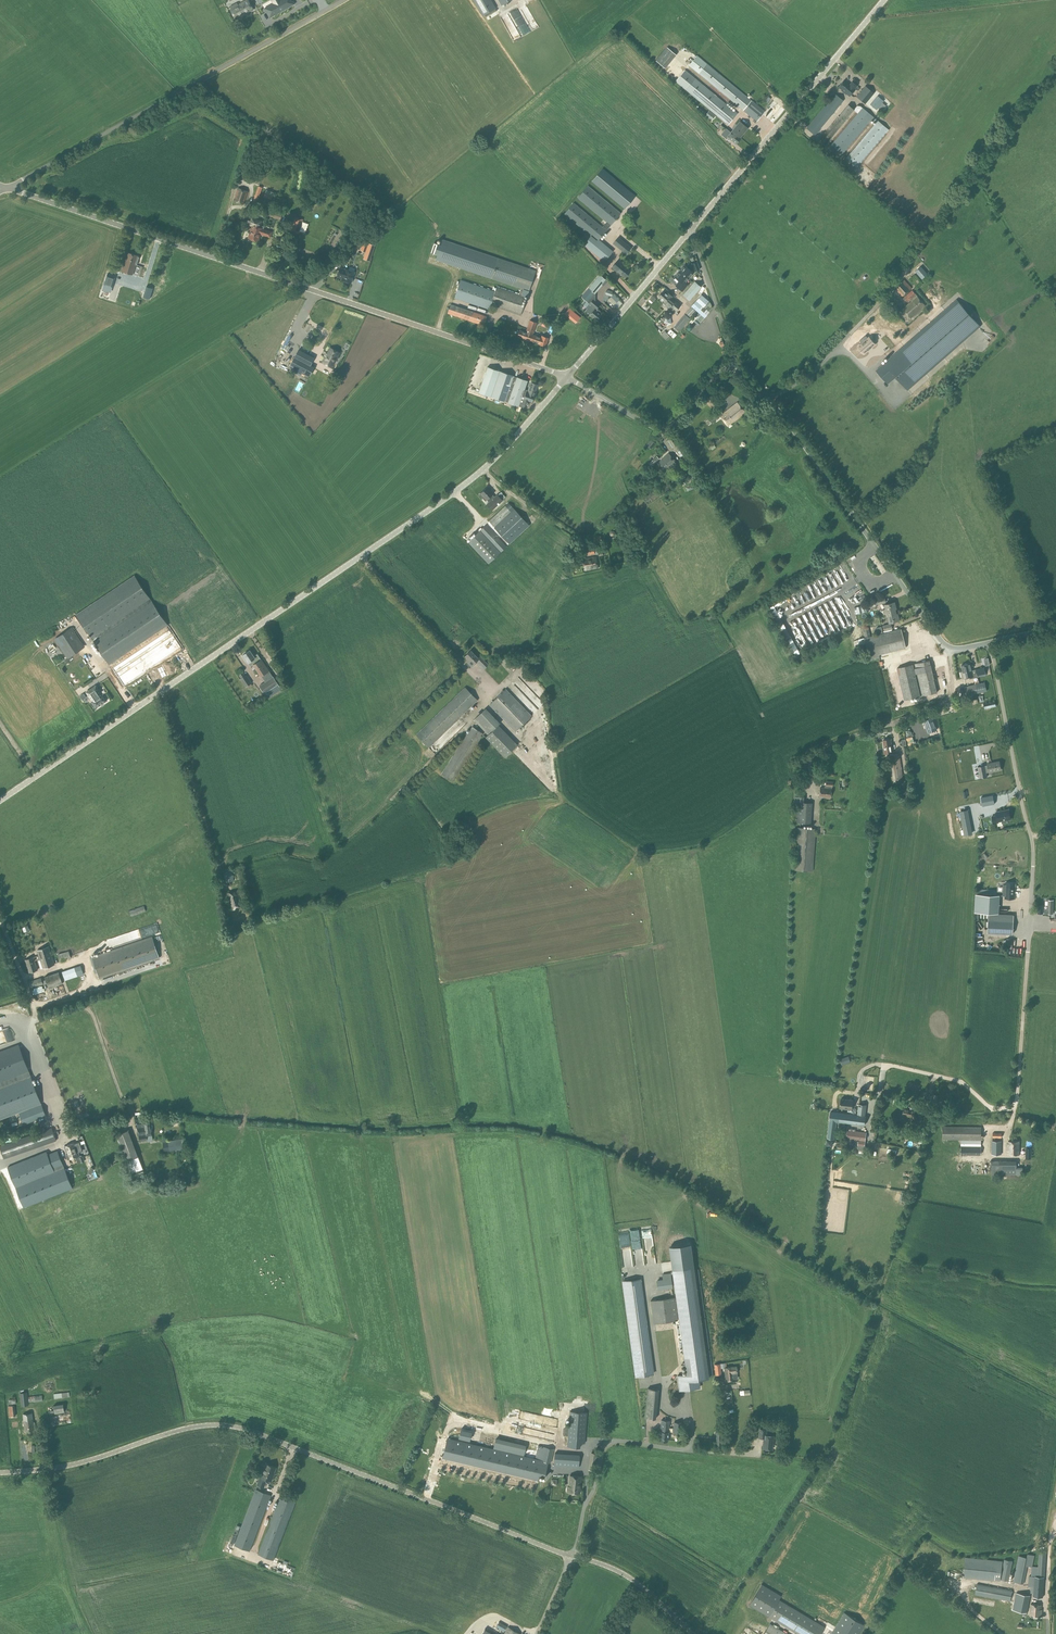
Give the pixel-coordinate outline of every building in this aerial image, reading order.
[(236,19),(253,9),(248,0),(247,0),(230,9),(236,19)] [(262,7),(268,17),(293,3),(291,0),(290,0),(289,0),(270,0),(271,2),(262,7)] [(483,16),(496,8),(492,0),(474,0),(483,16)] [(697,55),(689,65),(756,121),(764,112),(697,55)] [(728,125),(738,114),(685,70),(675,81),(728,125)] [(842,90),(841,90),(847,95),(847,94),(850,96),(855,89),(857,86),(852,82),(850,85),(844,80),(839,87),(842,90)] [(865,104),(874,93),(865,86),(856,97),(865,104)] [(805,130),(814,137),(844,101),(836,94),(825,107),(825,106),(805,130)] [(877,96),(870,104),(876,110),(884,101),(877,96)] [(856,106),(854,109),(848,104),(840,114),(819,139),(826,145),(848,119),(847,119),(854,110),(857,113),(831,145),(842,155),(870,121),(875,125),(846,158),(858,167),(889,130),(874,117),(860,105),(859,107),(856,106)] [(766,121),(773,126),(784,112),(776,107),(766,121)] [(711,120),(715,116),(709,111),(705,115),(711,120)] [(726,129),(722,134),(727,138),(728,137),(736,144),(741,138),(740,138),(748,128),(740,121),(735,127),(736,128),(733,132),(732,131),(731,133),(726,129)] [(603,168),(592,181),(625,208),(635,196),(603,168)] [(574,203),(564,214),(594,239),(588,247),(597,255),(605,245),(599,240),(621,213),(588,185),(578,198),(606,222),(602,227),(574,203)] [(248,191),(238,188),(234,201),(244,204),(248,191)] [(298,233),(303,219),(295,216),(291,231),(298,233)] [(253,226),(263,229),(264,227),(260,225),(261,221),(252,218),(250,225),(253,226)] [(271,232),(263,229),(253,226),(249,237),(258,241),(260,234),(270,237),(271,232)] [(331,233),(324,244),(331,248),(338,237),(331,233)] [(613,244),(622,251),(623,251),(626,253),(630,249),(627,246),(628,245),(618,238),(613,244)] [(434,242),(431,252),(438,255),(436,260),(490,278),(491,278),(522,288),(520,294),(519,294),(497,286),(496,291),(495,291),(491,290),(461,280),(455,297),(455,298),(490,309),(491,305),(521,315),(524,306),(521,305),(525,296),(522,295),(524,289),(529,291),(536,270),(498,258),(497,257),(443,240),(442,241),(441,244),(437,243),(434,242)] [(375,245),(364,242),(360,250),(365,252),(363,259),(370,261),(375,245)] [(605,245),(597,255),(605,262),(613,252),(605,245)] [(136,264),(137,265),(139,257),(138,257),(139,256),(128,253),(122,271),(133,275),(136,264)] [(346,254),(340,260),(343,264),(350,258),(346,254)] [(618,260),(612,267),(620,273),(625,277),(630,271),(625,267),(625,266),(618,260)] [(697,262),(692,264),(696,275),(701,273),(697,262)] [(681,270),(689,277),(693,272),(688,268),(688,267),(687,266),(685,266),(685,265),(684,267),(683,267),(681,268),(681,269),(681,270)] [(345,270),(340,268),(339,272),(338,272),(337,273),(337,274),(338,275),(337,276),(342,278),(342,280),(351,283),(351,282),(352,282),(353,281),(353,280),(353,279),(352,279),(355,272),(346,269),(345,270)] [(922,279),(927,275),(920,268),(916,271),(922,279)] [(681,270),(679,273),(677,273),(676,274),(676,276),(675,277),(680,281),(676,285),(682,291),(688,285),(685,283),(689,277),(681,270)] [(584,292),(581,296),(585,300),(589,296),(593,291),(595,292),(602,283),(603,284),(607,279),(600,273),(584,292)] [(106,281),(104,290),(110,292),(112,283),(106,281)] [(690,300),(701,287),(695,281),(683,294),(690,300)] [(143,297),(150,299),(153,288),(146,286),(143,297)] [(690,319),(688,322),(689,323),(693,325),(693,326),(696,322),(700,324),(705,317),(713,308),(710,299),(707,291),(707,289),(703,293),(699,297),(698,299),(691,307),(694,309),(697,312),(691,320),(690,319)] [(606,290),(605,293),(611,295),(611,296),(614,299),(617,296),(613,292),(606,290)] [(671,302),(673,299),(670,296),(671,295),(667,292),(666,294),(663,291),(658,297),(665,302),(663,303),(664,304),(667,299),(671,302)] [(908,305),(902,311),(911,320),(919,312),(917,310),(921,306),(914,299),(916,297),(911,293),(903,301),(908,305)] [(587,308),(585,310),(591,315),(597,321),(602,315),(600,314),(602,311),(598,308),(601,305),(595,300),(593,298),(593,299),(592,300),(590,303),(586,307),(587,308)] [(681,305),(673,299),(671,302),(667,299),(664,304),(675,313),(681,305)] [(957,300),(906,345),(889,360),(876,371),(888,384),(896,376),(908,390),(932,368),(935,366),(980,326),(964,308),(957,300)] [(484,326),(487,317),(451,304),(448,314),(484,326)] [(685,314),(674,326),(680,332),(688,322),(690,319),(691,320),(697,312),(694,309),(691,307),(685,314)] [(580,317),(569,308),(564,314),(575,323),(580,317)] [(671,319),(671,316),(665,315),(665,318),(663,317),(661,322),(664,323),(667,326),(672,324),(671,319)] [(527,329),(534,331),(537,322),(530,320),(527,329)] [(533,334),(534,331),(527,329),(526,332),(520,330),(518,337),(533,342),(536,335),(533,334)] [(536,335),(533,342),(546,346),(548,338),(542,336),(542,337),(536,335)] [(862,343),(858,347),(864,353),(868,350),(869,350),(868,350),(871,347),(871,348),(871,347),(875,344),(869,337),(869,338),(866,335),(860,340),(862,343)] [(338,356),(339,354),(338,354),(339,353),(330,349),(323,363),(332,367),(338,356)] [(310,366),(314,358),(298,351),(294,358),(298,360),(293,369),(309,377),(313,368),(310,366)] [(488,367),(480,393),(505,402),(505,401),(508,402),(508,403),(519,406),(523,395),(525,396),(522,404),(527,406),(529,401),(532,402),(535,395),(536,393),(535,392),(538,385),(531,382),(530,387),(529,386),(528,390),(525,389),(528,381),(517,377),(514,376),(488,367)] [(702,400),(712,409),(720,400),(710,391),(702,400)] [(705,422),(708,426),(720,417),(728,426),(745,413),(737,403),(723,414),(720,410),(705,422)] [(667,441),(672,449),(673,448),(677,453),(678,452),(681,458),(681,459),(683,462),(688,459),(682,449),(683,449),(674,436),(667,441)] [(651,449),(655,444),(651,440),(646,445),(651,449)] [(676,462),(669,454),(659,462),(666,470),(668,469),(670,470),(676,464),(675,463),(676,462)] [(649,464),(652,466),(659,459),(657,456),(652,461),(649,464)] [(680,472),(686,480),(690,476),(683,470),(680,472)] [(658,491),(662,496),(672,488),(669,483),(658,491)] [(493,495),(493,494),(487,488),(479,494),(482,498),(484,496),(487,500),(489,502),(486,504),(492,511),(503,501),(503,500),(506,497),(501,492),(498,495),(497,494),(495,497),(493,495)] [(465,496),(471,503),(476,499),(471,492),(465,496)] [(477,511),(482,508),(478,500),(473,502),(477,511)] [(509,503),(490,521),(495,527),(515,509),(509,503)] [(495,527),(498,531),(510,544),(529,525),(516,511),(516,510),(515,509),(495,527)] [(507,547),(486,525),(468,542),(489,565),(507,547)] [(596,547),(584,549),(585,555),(594,553),(594,551),(597,551),(596,547)] [(584,559),(586,570),(598,568),(596,557),(584,559)] [(110,665),(168,626),(134,576),(76,615),(110,665)] [(793,596),(791,597),(797,607),(799,605),(793,596)] [(887,614),(895,612),(895,609),(896,609),(894,602),(884,605),(886,609),(882,610),(883,615),(887,614)] [(897,614),(896,614),(895,612),(887,614),(889,623),(899,621),(897,614)] [(884,632),(892,629),(891,623),(883,626),(884,632)] [(901,629),(864,638),(868,657),(906,648),(901,629)] [(171,630),(113,669),(127,686),(182,649),(171,630)] [(258,654),(254,656),(250,650),(243,655),(244,655),(242,656),(247,663),(248,662),(251,666),(253,665),(261,677),(270,671),(258,654)] [(466,661),(471,666),(476,661),(484,669),(489,665),(480,656),(478,658),(471,651),(466,656),(469,659),(466,661)] [(937,693),(930,660),(897,668),(904,701),(937,693)] [(971,663),(961,666),(963,672),(970,670),(970,672),(969,672),(970,674),(977,673),(977,676),(986,674),(985,667),(976,669),(976,670),(972,671),(971,663)] [(963,672),(960,672),(962,679),(969,678),(969,679),(978,677),(977,676),(977,673),(970,674),(969,672),(970,672),(970,670),(963,672)] [(252,683),(246,675),(244,672),(239,675),(241,679),(240,679),(246,687),(252,683)] [(260,685),(265,694),(279,685),(273,676),(260,685)] [(985,682),(964,687),(966,696),(987,691),(985,682)] [(92,701),(96,708),(107,700),(103,694),(101,695),(99,692),(100,691),(96,685),(86,692),(90,697),(91,697),(94,700),(92,701)] [(477,699),(465,687),(416,734),(428,747),(477,699)] [(489,705),(515,732),(532,716),(506,689),(489,705)] [(984,709),(986,718),(998,715),(996,706),(984,709)] [(505,757),(518,744),(498,724),(500,723),(486,708),(474,720),(488,734),(486,737),(505,757)] [(937,730),(932,718),(924,721),(929,734),(937,730)] [(484,734),(472,726),(442,774),(453,781),(484,734)] [(430,751),(434,755),(447,742),(442,737),(440,740),(441,740),(430,751)] [(884,750),(885,754),(893,753),(892,746),(891,739),(883,740),(884,750)] [(890,755),(894,783),(904,782),(900,753),(890,755)] [(985,766),(978,767),(980,778),(987,777),(986,772),(989,772),(1002,770),(1000,760),(987,763),(988,765),(985,766)] [(831,788),(832,788),(832,783),(826,782),(826,786),(825,786),(825,788),(820,787),(820,797),(826,797),(826,798),(830,799),(831,788)] [(796,803),(795,822),(810,823),(811,803),(803,803),(804,793),(796,793),(795,802),(796,803)] [(997,815),(992,816),(993,824),(998,823),(998,826),(1003,825),(1002,823),(1007,822),(1006,820),(1011,819),(1009,809),(996,812),(997,815)] [(967,810),(960,811),(964,835),(971,833),(967,810)] [(813,871),(816,829),(797,827),(794,870),(813,871)] [(231,869),(223,871),(224,877),(225,877),(227,882),(234,880),(231,869)] [(1003,885),(1003,896),(1005,896),(1005,898),(1014,899),(1015,888),(1015,887),(1016,887),(1016,884),(1015,884),(1015,883),(1006,883),(1006,885),(1004,885),(1003,885)] [(996,895),(997,890),(977,889),(976,894),(975,912),(997,913),(998,895),(996,895)] [(230,908),(241,906),(238,891),(227,893),(230,908)] [(1045,910),(1045,914),(1053,914),(1053,900),(1048,900),(1048,901),(1048,905),(1048,910),(1045,910)] [(132,916),(146,911),(144,906),(130,911),(132,916)] [(1013,934),(1014,915),(989,913),(988,933),(1013,934)] [(100,978),(160,958),(152,936),(92,957),(100,978)] [(989,953),(993,946),(989,943),(985,950),(989,953)] [(35,960),(40,959),(43,968),(55,964),(49,947),(37,950),(39,955),(25,960),(29,973),(38,970),(35,960)] [(60,961),(71,958),(69,951),(58,954),(60,961)] [(65,978),(83,972),(81,966),(63,972),(65,978)] [(62,980),(59,972),(45,976),(48,985),(49,989),(57,987),(58,986),(63,984),(62,980)] [(33,988),(43,984),(41,978),(31,981),(33,988)] [(18,1044),(0,1051),(0,1088),(31,1077),(18,1044)] [(849,1056),(840,1059),(842,1065),(851,1062),(849,1056)] [(31,1077),(0,1088),(0,1119),(41,1104),(31,1077)] [(842,1098),(840,1107),(848,1108),(848,1111),(851,1111),(851,1112),(856,1112),(856,1108),(852,1108),(853,1100),(842,1098)] [(72,1103),(74,1109),(80,1107),(78,1101),(72,1103)] [(866,1105),(859,1104),(858,1114),(865,1115),(866,1105)] [(905,1107),(903,1115),(904,1116),(904,1117),(903,1121),(911,1123),(912,1119),(912,1118),(915,1119),(917,1110),(914,1109),(914,1108),(915,1108),(915,1105),(909,1104),(909,1105),(909,1106),(909,1107),(909,1108),(905,1107)] [(46,1115),(41,1105),(20,1113),(24,1124),(46,1115)] [(925,1131),(931,1116),(933,1111),(927,1109),(925,1114),(926,1114),(922,1124),(922,1125),(921,1129),(925,1131)] [(830,1121),(864,1125),(865,1116),(831,1111),(830,1121)] [(168,1127),(176,1127),(176,1118),(168,1118),(168,1127)] [(144,1119),(136,1120),(138,1128),(145,1127),(144,1120),(144,1119)] [(145,1127),(138,1128),(139,1136),(147,1135),(147,1136),(152,1135),(149,1119),(144,1120),(145,1127)] [(944,1126),(943,1139),(962,1139),(981,1140),(981,1127),(944,1126)] [(902,1134),(906,1134),(916,1137),(917,1131),(903,1128),(902,1134)] [(128,1130),(117,1134),(132,1173),(143,1169),(128,1130)] [(865,1141),(867,1132),(848,1130),(846,1139),(848,1139),(847,1142),(854,1143),(854,1140),(865,1141)] [(186,1137),(163,1141),(164,1152),(188,1149),(186,1137)] [(992,1154),(1002,1154),(1002,1141),(992,1140),(992,1154)] [(1020,1154),(1020,1141),(1008,1141),(1008,1143),(1007,1143),(1007,1148),(1008,1148),(1008,1154),(1020,1154)] [(69,1159),(79,1155),(75,1143),(64,1147),(67,1155),(66,1155),(68,1159),(69,1159)] [(148,1146),(141,1149),(146,1161),(153,1158),(148,1146)] [(62,1162),(57,1151),(48,1155),(46,1151),(8,1167),(24,1207),(37,1202),(72,1188),(72,1187),(62,1162)] [(1016,1161),(991,1161),(991,1174),(1016,1175),(1016,1161)] [(115,1164),(110,1165),(112,1172),(121,1169),(119,1163),(115,1165),(115,1164)] [(21,1220),(34,1214),(32,1209),(26,1212),(24,1208),(17,1211),(21,1220)] [(690,1244),(670,1247),(673,1272),(687,1374),(678,1376),(680,1390),(700,1387),(699,1379),(708,1377),(713,1377),(713,1376),(698,1269),(693,1269),(690,1244)] [(640,1278),(623,1280),(636,1376),(653,1374),(641,1287),(640,1278)] [(654,1323),(678,1320),(675,1297),(651,1300),(654,1323)] [(738,1379),(737,1372),(736,1367),(725,1368),(727,1380),(734,1379),(735,1379),(738,1379)] [(645,1418),(656,1419),(658,1390),(647,1389),(645,1418)] [(20,1393),(21,1406),(29,1405),(28,1397),(27,1392),(20,1393)] [(64,1403),(54,1405),(55,1414),(65,1412),(64,1403)] [(13,1419),(12,1419),(12,1424),(14,1424),(14,1429),(24,1428),(23,1419),(26,1419),(26,1420),(33,1419),(31,1406),(24,1407),(25,1411),(18,1412),(18,1414),(13,1415),(13,1419)] [(569,1434),(568,1446),(580,1447),(581,1443),(585,1443),(586,1436),(587,1413),(570,1411),(569,1434)] [(670,1421),(662,1420),(661,1432),(659,1431),(658,1441),(668,1441),(669,1432),(670,1421)] [(673,1433),(682,1434),(683,1422),(674,1422),(673,1433)] [(526,1433),(539,1436),(541,1432),(527,1428),(526,1433)] [(760,1438),(765,1439),(764,1449),(773,1450),(775,1436),(767,1436),(768,1430),(761,1429),(760,1438)] [(542,1476),(545,1462),(543,1462),(546,1447),(539,1446),(535,1460),(447,1439),(444,1453),(442,1460),(538,1482),(540,1475),(542,1476)] [(494,1440),(492,1446),(516,1450),(517,1444),(494,1440)] [(554,1449),(546,1447),(543,1462),(545,1462),(542,1476),(545,1477),(548,1462),(551,1463),(554,1449)] [(592,1449),(589,1468),(595,1469),(598,1450),(592,1449)] [(556,1453),(555,1466),(579,1468),(580,1455),(556,1453)] [(270,1481),(272,1482),(275,1473),(274,1472),(276,1467),(265,1463),(262,1472),(261,1472),(257,1485),(264,1488),(266,1483),(269,1484),(270,1481)] [(567,1486),(567,1492),(569,1492),(569,1493),(581,1493),(582,1476),(570,1476),(569,1486),(567,1486)] [(255,1493),(234,1545),(250,1551),(272,1495),(256,1489),(256,1491),(253,1489),(252,1492),(255,1493)] [(279,1498),(258,1554),(274,1561),(295,1504),(279,1498)] [(1032,1567),(1032,1574),(1038,1574),(1038,1576),(1045,1577),(1047,1551),(1040,1551),(1038,1567),(1032,1567)] [(1019,1556),(1014,1582),(1024,1584),(1028,1566),(1032,1567),(1035,1555),(1028,1554),(1027,1557),(1019,1556)] [(966,1557),(963,1578),(995,1581),(996,1573),(1002,1574),(1003,1574),(1003,1568),(1003,1561),(966,1557)] [(1002,1574),(1000,1579),(1009,1581),(1013,1561),(1004,1559),(1003,1568),(1003,1574),(1002,1574)] [(1038,1576),(1035,1576),(1034,1593),(1033,1597),(1043,1597),(1045,1577),(1038,1576)] [(749,1605),(768,1617),(778,1600),(781,1596),(761,1584),(749,1605)] [(977,1584),(975,1594),(1010,1601),(1012,1590),(977,1584)] [(1024,1612),(1027,1612),(1028,1612),(1029,1606),(1027,1606),(1029,1595),(1016,1593),(1013,1610),(1024,1612)] [(768,1617),(798,1633),(821,1633),(825,1627),(778,1600),(768,1617)] [(480,1612),(489,1611),(488,1604),(479,1605),(480,1612)] [(1031,1604),(1030,1615),(1042,1616),(1042,1610),(1041,1610),(1042,1605),(1031,1604)] [(865,1625),(844,1613),(831,1633),(860,1633),(865,1625)] [(763,1633),(787,1633),(770,1624),(763,1633)]
